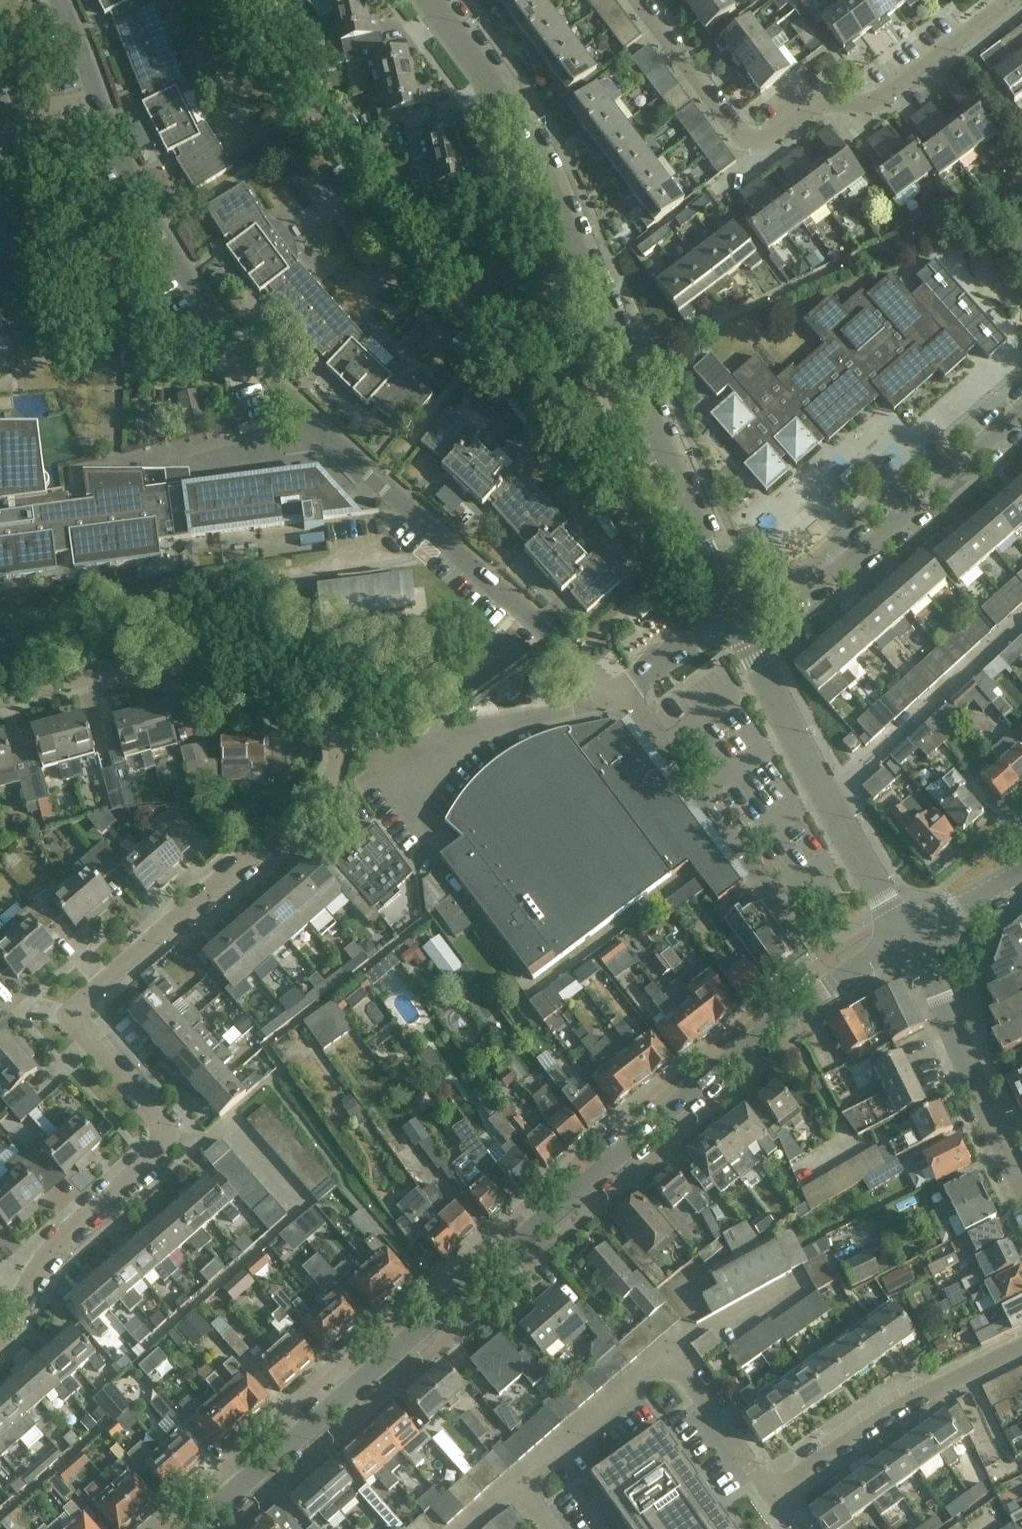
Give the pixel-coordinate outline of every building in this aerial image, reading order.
[(127,58),(169,40),(152,0),(96,0),(105,16),(114,11),(118,19),(112,21),(127,58)] [(305,1),(307,4),(312,8),(314,9),(315,11),(316,12),(317,14),(318,18),(318,19),(335,16),(365,9),(362,0),(304,0),(305,1)] [(502,6),(494,12),(502,23),(532,0),(497,0),(502,6)] [(542,0),(532,0),(502,23),(510,33),(518,27),(524,36),(553,14),(542,0)] [(595,12),(611,0),(586,0),(595,12)] [(614,0),(611,0),(595,12),(601,19),(618,6),(614,0)] [(687,6),(681,10),(687,18),(711,0),(682,0),(687,6)] [(727,0),(711,0),(687,18),(693,26),(699,22),(706,32),(735,10),(727,0)] [(772,2),(779,12),(789,5),(786,0),(775,0),(772,2)] [(861,0),(850,0),(840,8),(862,37),(871,30),(875,35),(883,30),(861,0)] [(889,0),(861,0),(883,30),(891,23),(887,18),(897,11),(889,0)] [(916,0),(889,0),(897,11),(906,4),(910,9),(918,3),(916,0)] [(862,37),(840,8),(822,22),(848,56),(856,50),(852,44),(862,37)] [(335,16),(343,54),(383,45),(379,27),(376,28),(375,23),(384,21),(384,20),(368,23),(365,9),(335,16)] [(567,33),(553,14),(524,36),(531,45),(523,51),(531,61),(567,33)] [(633,25),(627,18),(610,31),(615,38),(633,25)] [(764,38),(750,19),(715,45),(721,54),(727,49),(735,60),(764,38)] [(809,31),(801,21),(791,28),(799,38),(809,31)] [(776,28),(764,38),(735,60),(741,69),(736,73),(742,81),(777,55),(770,46),(782,36),(776,28)] [(816,40),(809,31),(799,38),(806,48),(816,40)] [(582,53),(567,33),(531,61),(538,72),(546,65),(553,75),(582,53)] [(1000,44),(1010,58),(1013,62),(1021,73),(1021,54),(1017,53),(1007,39),(1000,44)] [(142,106),(155,130),(188,114),(181,98),(190,93),(169,40),(127,58),(142,95),(148,93),(152,101),(142,106)] [(1010,58),(1000,44),(993,50),(1003,63),(1010,58)] [(360,74),(364,92),(382,88),(382,87),(412,80),(406,53),(386,57),(383,45),(343,54),(347,64),(358,62),(360,74)] [(664,67),(649,47),(631,60),(646,80),(664,67)] [(244,57),(255,70),(262,65),(252,51),(244,57)] [(597,72),(582,53),(553,75),(560,83),(552,89),(560,100),(597,72)] [(790,73),(777,55),(742,81),(748,89),(753,85),(761,95),(790,73)] [(1013,62),(994,77),(1014,104),(1021,98),(1021,73),(1013,62)] [(678,86),(664,67),(646,80),(661,99),(678,86)] [(263,82),(273,95),(281,90),(271,76),(263,82)] [(391,126),(403,123),(431,117),(427,98),(424,99),(422,94),(432,92),(431,91),(415,95),(412,80),(382,87),(382,88),(387,111),(378,113),(381,128),(391,126)] [(603,82),(597,87),(560,115),(568,125),(576,119),(583,128),(612,106),(612,107),(622,99),(610,83),(607,82),(603,82)] [(997,135),(960,85),(949,93),(964,114),(956,120),(981,154),(985,151),(981,147),(997,135)] [(684,93),(678,86),(661,99),(666,106),(684,93)] [(698,112),(693,105),(675,118),(680,125),(698,112)] [(612,106),(583,128),(589,137),(581,143),(589,153),(626,125),(612,107),(612,106)] [(931,106),(921,114),(958,163),(974,152),(977,156),(981,154),(956,120),(947,127),(931,106)] [(188,114),(155,130),(168,155),(177,151),(181,158),(176,162),(195,192),(233,168),(206,124),(196,129),(188,114)] [(958,163),(921,114),(911,122),(926,143),(918,149),(938,176),(942,182),(947,179),(943,175),(958,163)] [(413,163),(430,158),(460,152),(453,124),(433,128),(431,117),(403,123),(408,145),(409,145),(413,163)] [(712,132),(707,124),(689,137),(695,145),(712,132)] [(640,144),(626,125),(589,153),(597,164),(605,158),(611,166),(640,144)] [(888,129),(878,137),(915,186),(931,174),(935,179),(938,176),(918,149),(913,142),(904,150),(888,129)] [(864,178),(827,130),(816,138),(832,159),(823,165),(849,199),(851,202),(870,187),(872,190),(873,189),(865,178),(864,178)] [(920,193),(915,186),(878,137),(867,144),(883,165),(874,172),(895,200),(892,202),(898,210),(920,193)] [(655,164),(640,144),(611,166),(618,175),(610,181),(618,192),(655,164)] [(736,163),(721,144),(704,157),(719,176),(736,163)] [(799,151),(788,159),(826,209),(841,197),(845,202),(849,199),(823,165),(814,172),(799,151)] [(430,158),(439,197),(459,192),(478,188),(474,170),(471,170),(470,165),(479,163),(479,162),(463,166),(460,152),(430,158)] [(826,209),(788,159),(778,167),(793,187),(785,194),(810,228),(814,225),(810,220),(826,209)] [(669,183),(655,164),(618,192),(626,202),(634,196),(640,205),(669,183)] [(334,175),(344,188),(351,183),(341,169),(334,175)] [(760,180),(750,188),(787,238),(803,226),(806,231),(810,228),(785,194),(776,201),(760,180)] [(684,203),(669,183),(640,205),(647,214),(639,220),(647,230),(684,203)] [(283,229),(277,225),(271,229),(244,185),(206,209),(225,240),(230,236),(235,243),(226,250),(243,272),(290,237),(288,234),(283,229)] [(787,238),(750,188),(740,196),(755,216),(746,223),(771,256),(775,253),(772,249),(787,238)] [(353,200),(363,213),(370,207),(360,194),(353,200)] [(705,199),(691,209),(697,217),(711,207),(705,199)] [(697,217),(691,209),(675,221),(681,229),(697,217)] [(667,227),(652,239),(657,247),(672,235),(667,227)] [(734,227),(715,242),(737,270),(745,264),(751,272),(762,264),(734,227)] [(1021,266),(1021,236),(1008,248),(1007,248),(1006,248),(1021,266)] [(292,239),(290,237),(243,272),(260,294),(269,288),(274,295),(269,299),(296,329),(329,299),(292,258),(297,253),(295,246),(292,239)] [(657,247),(652,239),(637,250),(643,257),(657,247)] [(737,270),(715,242),(696,256),(723,293),(733,285),(727,277),(737,270)] [(830,263),(842,250),(833,242),(821,254),(830,263)] [(723,293),(696,256),(676,271),(698,300),(707,293),(713,301),(723,293)] [(792,367),(776,381),(787,393),(786,394),(817,429),(829,442),(875,402),(872,399),(878,394),(881,397),(894,412),(939,372),(945,379),(946,378),(945,378),(967,359),(968,358),(966,356),(977,347),(989,360),(1008,343),(935,261),(916,278),(924,287),(911,298),(892,277),(893,276),(892,276),(867,298),(862,292),(861,292),(861,293),(842,310),(831,298),(803,323),(822,344),(824,342),(827,345),(796,372),(792,367)] [(698,300),(676,271),(656,285),(684,322),(695,314),(689,306),(698,300)] [(415,282),(425,295),(432,289),(422,276),(415,282)] [(326,368),(347,387),(372,360),(359,348),(367,341),(329,299),(296,329),(323,359),(327,355),(334,360),(326,368)] [(433,307),(444,320),(451,314),(441,301),(433,307)] [(93,358),(110,359),(111,339),(94,339),(93,358)] [(121,359),(138,359),(138,340),(122,339),(121,359)] [(711,355),(693,371),(717,398),(728,388),(734,395),(734,396),(710,417),(733,442),(734,441),(751,461),(744,467),(766,493),(790,472),(778,458),(784,453),(796,467),(819,446),(810,436),(817,429),(786,394),(787,393),(776,381),(756,358),(732,379),(711,355)] [(372,360),(347,387),(367,407),(374,399),(381,405),(377,409),(405,432),(433,396),(392,364),(385,372),(372,360)] [(199,414),(212,411),(204,384),(192,387),(199,414)] [(508,405),(518,418),(526,412),(515,399),(508,405)] [(449,409),(421,444),(440,459),(444,454),(450,460),(442,468),(455,481),(462,488),(489,459),(472,443),(480,433),(449,409)] [(269,412),(235,417),(237,438),(272,433),(269,412)] [(527,430),(537,443),(544,437),(534,424),(527,430)] [(57,572),(55,556),(72,554),(74,570),(161,558),(159,543),(304,524),(305,530),(324,528),(323,521),(379,514),(379,513),(342,517),(342,516),(343,516),(342,516),(341,511),(340,507),(337,501),(335,497),(333,493),(330,489),(316,475),(301,477),(301,474),(167,492),(167,487),(146,490),(144,473),(143,473),(143,474),(86,474),(86,471),(83,472),(87,498),(93,497),(93,501),(55,506),(54,498),(69,496),(68,495),(47,498),(46,492),(63,490),(63,489),(46,491),(46,490),(47,487),(49,484),(49,481),(49,480),(48,478),(44,474),(38,427),(0,427),(0,579),(57,572)] [(489,459),(462,488),(470,494),(483,507),(491,498),(497,503),(492,508),(508,525),(541,495),(515,466),(506,475),(489,459)] [(852,468),(845,475),(855,487),(863,480),(852,468)] [(1008,493),(1021,509),(1021,480),(1008,493)] [(1008,493),(989,509),(1013,537),(1021,529),(1021,509),(1008,493)] [(541,495),(508,525),(524,543),(529,539),(533,544),(524,552),(537,566),(543,573),(573,546),(559,532),(567,524),(541,495)] [(583,504),(593,517),(600,511),(590,498),(583,504)] [(1013,537),(989,509),(971,525),(995,552),(1013,537)] [(602,529),(612,542),(619,536),(609,523),(602,529)] [(995,552),(971,525),(954,540),(978,568),(995,552)] [(978,568),(954,540),(936,556),(933,553),(932,554),(959,585),(978,568)] [(573,546),(543,573),(550,580),(562,594),(571,586),(575,591),(571,595),(587,614),(620,584),(594,554),(586,561),(573,546)] [(921,556),(904,571),(928,598),(946,582),(933,567),(920,552),(919,553),(921,556)] [(928,598),(904,571),(886,587),(910,614),(928,598)] [(358,578),(338,579),(338,580),(341,580),(343,588),(329,590),(329,591),(321,592),(325,621),(333,620),(333,621),(346,619),(347,625),(344,625),(344,626),(357,624),(370,622),(383,621),(396,620),(395,618),(392,619),(391,613),(405,611),(405,610),(413,609),(409,580),(401,581),(401,580),(387,582),(386,574),(390,574),(389,573),(370,576),(371,583),(359,585),(358,578)] [(1017,577),(1000,593),(1015,611),(1021,605),(1021,583),(1017,577)] [(910,614),(886,587),(867,603),(891,630),(910,614)] [(1015,611),(1000,593),(981,610),(997,628),(1015,611)] [(891,630),(867,603),(849,619),(873,646),(891,630)] [(975,616),(958,632),(973,650),(991,633),(975,616)] [(873,646),(849,619),(831,635),(855,662),(873,646)] [(973,650),(958,632),(940,648),(956,666),(973,650)] [(855,662),(831,635),(813,650),(847,690),(856,682),(845,670),(855,662)] [(956,666),(940,648),(922,664),(938,682),(956,666)] [(847,690),(813,650),(794,667),(829,706),(847,690)] [(938,682),(922,664),(903,681),(919,699),(938,682)] [(1003,696),(983,674),(972,684),(990,705),(991,706),(1003,696)] [(919,699),(903,681),(886,697),(902,715),(919,699)] [(990,705),(972,684),(949,704),(958,714),(973,701),(982,712),(990,705)] [(902,715),(886,697),(869,713),(884,731),(902,715)] [(958,714),(949,704),(928,723),(946,743),(955,734),(947,725),(958,714)] [(141,714),(140,714),(151,754),(177,747),(166,707),(149,712),(150,713),(141,715),(141,714)] [(884,731),(869,713),(857,723),(849,730),(865,748),(884,731)] [(151,754),(140,714),(140,716),(132,718),(131,717),(114,721),(125,761),(151,754)] [(59,724),(58,724),(69,763),(70,763),(95,756),(84,717),(67,722),(68,723),(59,725),(59,724)] [(611,722),(569,731),(553,734),(546,737),(531,743),(516,750),(503,758),(496,763),(484,773),(478,779),(467,791),(457,803),(449,817),(445,824),(464,841),(441,859),(533,981),(689,863),(718,902),(743,884),(737,875),(702,829),(698,832),(690,820),(693,817),(622,723),(615,728),(611,722)] [(946,743),(928,723),(919,731),(937,751),(946,743)] [(69,763),(58,724),(58,726),(50,728),(49,727),(32,731),(43,771),(59,766),(64,784),(74,781),(70,763),(69,763)] [(937,751),(919,731),(910,739),(928,759),(937,751)] [(15,774),(5,735),(0,736),(0,778),(15,774)] [(852,755),(861,747),(851,736),(843,743),(852,755)] [(221,740),(222,786),(224,786),(223,783),(252,781),(252,764),(265,763),(264,739),(221,740)] [(204,744),(192,747),(199,772),(202,784),(218,780),(217,761),(209,761),(204,744)] [(1000,764),(1018,785),(1021,782),(1021,753),(1015,745),(1006,752),(1009,756),(1000,764)] [(199,772),(192,747),(181,750),(188,775),(199,772)] [(1018,785),(1000,764),(990,773),(987,769),(979,776),(1001,801),(1018,785)] [(124,765),(112,768),(119,793),(131,790),(124,765)] [(119,793),(112,768),(101,771),(108,796),(119,793)] [(895,782),(884,769),(862,789),(874,801),(895,782)] [(50,801),(43,775),(32,778),(38,804),(50,801)] [(927,793),(950,819),(964,834),(966,832),(974,830),(977,822),(983,816),(961,791),(965,787),(954,775),(943,785),(940,782),(927,793)] [(32,778),(20,782),(29,815),(40,812),(38,804),(32,778)] [(916,825),(901,808),(891,816),(932,862),(951,845),(948,841),(954,836),(934,814),(933,815),(936,818),(931,822),(926,816),(916,825)] [(151,842),(141,850),(169,882),(177,875),(176,875),(172,870),(182,862),(171,848),(183,839),(163,816),(143,833),(151,842)] [(334,864),(352,885),(379,916),(385,911),(378,902),(413,876),(375,825),(346,850),(350,854),(343,860),(340,859),(334,864)] [(104,842),(92,852),(112,875),(122,866),(146,893),(156,884),(160,889),(161,890),(169,882),(141,850),(132,859),(124,850),(117,857),(104,842)] [(80,878),(71,886),(99,918),(106,911),(105,910),(105,911),(101,906),(112,897),(100,884),(112,875),(92,852),(72,870),(80,878)] [(298,866),(291,872),(324,910),(342,895),(369,925),(379,916),(352,885),(342,893),(314,860),(302,870),(298,866)] [(289,882),(276,893),(306,926),(324,910),(291,872),(285,878),(289,882)] [(665,904),(673,916),(704,892),(695,881),(665,904)] [(53,886),(35,903),(54,925),(64,916),(76,929),(85,920),(89,924),(89,925),(90,925),(99,918),(71,886),(61,895),(53,886)] [(262,898),(256,904),(289,941),(306,926),(276,893),(266,902),(262,898)] [(472,927),(451,898),(435,909),(456,939),(472,927)] [(0,920),(0,923),(40,969),(49,962),(48,961),(47,961),(43,957),(54,948),(42,935),(54,925),(35,903),(22,913),(16,906),(0,920)] [(253,914),(241,924),(271,958),(289,941),(256,904),(249,910),(253,914)] [(738,911),(724,921),(769,983),(783,973),(779,967),(797,954),(760,904),(743,917),(738,911)] [(9,970),(18,980),(28,970),(32,975),(31,975),(32,976),(40,969),(0,923),(0,978),(9,970)] [(999,986),(999,988),(1021,976),(1021,923),(1017,928),(1018,929),(1005,936),(1005,935),(1003,936),(1005,941),(1002,942),(994,965),(993,966),(995,970),(991,972),(999,986)] [(226,929),(220,935),(253,973),(271,958),(241,924),(230,934),(226,929)] [(253,973),(220,935),(213,941),(216,945),(205,956),(234,990),(253,973)] [(423,950),(446,982),(464,969),(440,937),(423,950)] [(619,943),(598,959),(605,968),(626,951),(619,943)] [(401,967),(416,956),(409,947),(394,958),(401,967)] [(662,957),(674,971),(682,964),(671,950),(662,957)] [(347,967),(352,974),(369,961),(363,954),(347,967)] [(710,961),(746,1006),(754,999),(753,998),(755,997),(758,997),(763,993),(763,991),(764,990),(765,991),(766,990),(743,961),(732,970),(719,954),(710,961)] [(651,961),(663,977),(671,971),(659,955),(651,961)] [(342,971),(326,983),(331,991),(347,978),(342,971)] [(372,989),(382,1003),(390,998),(380,984),(382,982),(373,971),(364,978),(372,989)] [(570,973),(551,987),(558,997),(577,983),(570,973)] [(680,981),(716,1027),(724,1021),(728,1021),(732,1017),(733,1014),(735,1012),(723,996),(726,994),(710,973),(696,984),(689,975),(689,974),(680,981)] [(997,1010),(998,1010),(1021,998),(1021,976),(999,988),(999,986),(992,990),(994,994),(992,1000),(997,1010)] [(685,1007),(677,1014),(676,1015),(697,1042),(699,1040),(703,1040),(707,1036),(708,1033),(716,1027),(680,981),(670,988),(685,1007)] [(133,1033),(138,1039),(171,1010),(162,999),(173,990),(166,982),(129,1015),(139,1027),(133,1033)] [(331,991),(326,983),(309,996),(314,1003),(331,991)] [(676,1015),(677,1014),(654,985),(644,992),(667,1021),(657,1030),(679,1057),(681,1055),(684,1055),(689,1051),(690,1048),(697,1042),(676,1015)] [(893,1045),(893,1044),(906,1037),(924,1028),(905,988),(898,986),(871,1000),(828,1025),(846,1057),(887,1033),(893,1045)] [(558,997),(551,987),(529,1003),(544,1023),(566,1006),(558,997)] [(1000,1032),(1000,1033),(1021,1022),(1021,998),(998,1010),(997,1010),(994,1012),(996,1016),(995,1022),(1000,1032)] [(303,1000),(287,1013),(293,1020),(309,1008),(303,1000)] [(304,1024),(315,1040),(324,1052),(354,1031),(334,1003),(304,1024)] [(180,1020),(171,1010),(138,1039),(143,1044),(150,1038),(160,1050),(197,1017),(191,1010),(180,1020)] [(293,1020),(287,1013),(271,1026),(276,1033),(293,1020)] [(203,1024),(197,1017),(160,1050),(170,1061),(163,1067),(168,1073),(211,1036),(202,1025),(203,1024)] [(611,1023),(631,1050),(653,1077),(660,1071),(664,1071),(668,1067),(669,1064),(672,1062),(650,1035),(640,1043),(625,1023),(624,1024),(618,1017),(611,1023)] [(245,1021),(237,1031),(248,1040),(256,1030),(245,1021)] [(1000,1032),(996,1033),(999,1038),(997,1043),(1002,1054),(1021,1045),(1021,1022),(1000,1033),(1000,1032)] [(262,1033),(268,1040),(274,1035),(268,1028),(262,1033)] [(26,1049),(19,1041),(18,1042),(19,1042),(14,1046),(6,1036),(0,1040),(0,1072),(26,1049)] [(220,1046),(211,1036),(168,1073),(173,1078),(180,1073),(190,1084),(227,1052),(221,1045),(220,1046)] [(632,1091),(590,1037),(581,1044),(589,1054),(603,1072),(594,1080),(615,1107),(617,1105),(621,1105),(625,1102),(626,1098),(628,1097),(627,1095),(632,1091)] [(590,1037),(632,1091),(633,1093),(634,1092),(633,1090),(639,1086),(640,1087),(642,1085),(645,1085),(650,1082),(651,1079),(653,1077),(631,1050),(622,1058),(617,1051),(616,1052),(606,1039),(590,1037)] [(0,1072),(0,1081),(4,1085),(0,1089),(0,1098),(22,1123),(43,1105),(24,1083),(37,1072),(28,1062),(33,1058),(34,1057),(26,1049),(0,1072)] [(233,1059),(227,1052),(190,1084),(200,1095),(193,1101),(198,1107),(231,1078),(222,1068),(233,1059)] [(877,1068),(890,1094),(901,1116),(923,1105),(900,1057),(877,1068)] [(595,1126),(607,1116),(588,1090),(579,1097),(558,1067),(547,1075),(577,1116),(589,1132),(590,1131),(589,1130),(594,1125),(595,1126)] [(499,1078),(507,1089),(516,1082),(508,1072),(499,1078)] [(1015,1097),(1021,1093),(1021,1075),(1007,1082),(1015,1097)] [(240,1089),(231,1078),(198,1107),(203,1113),(210,1107),(220,1119),(258,1086),(251,1079),(240,1089)] [(758,1100),(770,1115),(782,1130),(801,1115),(777,1085),(758,1100)] [(890,1094),(879,1099),(890,1122),(901,1116),(890,1094)] [(546,1126),(554,1136),(568,1151),(586,1135),(565,1110),(559,1103),(554,1101),(549,1102),(545,1105),(538,1096),(533,1101),(546,1126)] [(879,1099),(868,1104),(880,1127),(890,1122),(879,1099)] [(491,1123),(510,1146),(519,1138),(509,1126),(514,1122),(504,1111),(495,1100),(483,1108),(493,1121),(491,1123)] [(868,1104),(857,1110),(869,1132),(880,1127),(868,1104)] [(247,1122),(255,1132),(273,1116),(265,1106),(247,1122)] [(915,1133),(879,1152),(887,1170),(898,1164),(895,1160),(952,1132),(952,1131),(953,1131),(947,1120),(942,1110),(943,1110),(941,1107),(940,1107),(940,1106),(922,1115),(909,1121),(915,1133)] [(745,1109),(726,1125),(747,1150),(756,1143),(768,1157),(777,1149),(745,1109)] [(69,1126),(60,1134),(88,1166),(96,1159),(95,1158),(91,1154),(101,1145),(71,1110),(62,1118),(69,1126)] [(869,1132),(857,1110),(842,1117),(858,1138),(869,1132)] [(255,1132),(263,1141),(281,1125),(273,1116),(255,1132)] [(543,1129),(534,1136),(518,1118),(514,1122),(509,1126),(519,1138),(547,1169),(565,1153),(543,1129)] [(449,1165),(417,1120),(403,1130),(416,1148),(419,1145),(438,1171),(441,1169),(450,1182),(453,1180),(463,1195),(466,1192),(456,1179),(458,1178),(449,1165)] [(455,1132),(476,1164),(458,1178),(456,1179),(466,1192),(467,1195),(476,1204),(490,1219),(506,1204),(494,1191),(498,1188),(489,1177),(487,1174),(497,1167),(495,1165),(487,1154),(468,1124),(455,1132)] [(263,1141),(271,1150),(289,1134),(281,1125),(263,1141)] [(726,1125),(707,1140),(728,1166),(738,1158),(749,1172),(759,1165),(726,1125)] [(789,1164),(804,1156),(785,1131),(777,1137),(789,1164)] [(44,1134),(24,1151),(43,1173),(54,1164),(65,1177),(75,1167),(79,1172),(79,1173),(88,1166),(60,1134),(51,1142),(44,1134)] [(271,1150),(279,1159),(298,1143),(289,1134),(271,1150)] [(438,1139),(444,1151),(455,1147),(450,1134),(438,1139)] [(924,1155),(924,1156),(912,1162),(915,1168),(927,1162),(937,1183),(970,1167),(968,1164),(970,1160),(968,1155),(963,1154),(956,1139),(924,1155)] [(735,1174),(728,1166),(707,1140),(689,1154),(697,1164),(687,1172),(690,1177),(702,1191),(706,1195),(715,1187),(721,1195),(730,1188),(725,1182),(735,1174)] [(203,1157),(212,1168),(230,1152),(221,1141),(203,1157)] [(279,1159),(287,1168),(305,1152),(298,1143),(279,1159)] [(498,1144),(487,1154),(495,1165),(497,1167),(519,1193),(538,1177),(510,1146),(504,1152),(498,1144)] [(877,1148),(865,1155),(877,1176),(887,1170),(879,1152),(877,1148)] [(12,1176),(3,1185),(31,1216),(38,1209),(37,1209),(33,1204),(44,1196),(32,1183),(43,1173),(24,1151),(5,1168),(12,1176)] [(212,1168),(220,1176),(221,1177),(239,1161),(230,1152),(212,1168)] [(287,1168),(295,1177),(313,1161),(305,1152),(287,1168)] [(865,1155),(854,1161),(867,1182),(877,1176),(865,1155)] [(239,1161),(221,1177),(229,1186),(247,1170),(239,1161)] [(295,1177),(303,1186),(321,1170),(313,1161),(295,1177)] [(854,1161),(843,1167),(856,1188),(863,1183),(867,1182),(854,1161)] [(877,1176),(867,1182),(863,1183),(869,1194),(904,1173),(898,1164),(887,1170),(877,1176)] [(843,1167),(833,1173),(845,1194),(856,1188),(843,1167)] [(709,1208),(698,1195),(702,1191),(690,1177),(683,1183),(671,1169),(652,1186),(664,1201),(672,1210),(684,1200),(699,1217),(709,1208)] [(247,1170),(229,1186),(237,1195),(255,1179),(247,1170)] [(303,1186),(311,1195),(329,1179),(321,1170),(303,1186)] [(833,1173),(821,1180),(833,1201),(845,1194),(833,1173)] [(190,1184),(184,1189),(213,1222),(224,1212),(233,1223),(240,1217),(229,1205),(238,1197),(237,1195),(229,1186),(221,1177),(220,1176),(211,1184),(207,1180),(196,1190),(190,1184)] [(931,1215),(935,1223),(985,1198),(985,1197),(983,1198),(980,1191),(981,1190),(980,1188),(981,1185),(979,1180),(976,1179),(974,1176),(944,1191),(949,1202),(940,1206),(942,1210),(931,1215)] [(237,1195),(238,1197),(245,1205),(263,1189),(255,1179),(237,1195)] [(329,1179),(311,1195),(318,1204),(337,1188),(329,1179)] [(821,1180),(812,1186),(824,1206),(833,1201),(821,1180)] [(3,1185),(0,1187),(0,1219),(7,1227),(17,1218),(21,1223),(22,1224),(31,1216),(3,1185)] [(442,1198),(433,1186),(422,1194),(429,1202),(436,1218),(460,1245),(477,1230),(464,1215),(455,1206),(449,1211),(442,1198)] [(824,1206),(812,1186),(801,1192),(811,1214),(824,1206)] [(184,1201),(173,1211),(205,1248),(213,1241),(203,1230),(213,1222),(184,1189),(178,1194),(184,1201)] [(263,1189),(245,1205),(252,1213),(270,1197),(263,1189)] [(404,1217),(396,1225),(412,1247),(423,1238),(443,1261),(460,1245),(436,1218),(429,1202),(422,1194),(419,1190),(397,1209),(404,1217)] [(672,1234),(640,1196),(613,1219),(633,1241),(622,1251),(639,1271),(656,1291),(668,1281),(648,1257),(652,1254),(651,1252),(672,1234)] [(270,1197),(252,1213),(261,1223),(279,1207),(270,1197)] [(985,1198),(935,1223),(939,1230),(950,1225),(957,1238),(965,1234),(965,1235),(996,1219),(994,1217),(995,1214),(993,1209),(990,1208),(989,1206),(987,1206),(984,1199),(985,1198)] [(279,1207),(261,1223),(269,1232),(287,1217),(279,1207)] [(302,1218),(292,1226),(306,1242),(325,1225),(312,1210),(302,1218)] [(155,1214),(150,1219),(179,1252),(189,1243),(199,1253),(205,1248),(173,1211),(161,1220),(155,1214)] [(716,1242),(723,1237),(709,1211),(702,1215),(716,1242)] [(351,1221),(362,1234),(372,1225),(361,1212),(351,1221)] [(878,1228),(887,1246),(913,1234),(904,1215),(878,1228)] [(150,1231),(139,1240),(171,1278),(178,1272),(168,1261),(179,1252),(150,1219),(144,1224),(150,1231)] [(747,1223),(735,1230),(747,1250),(759,1243),(747,1223)] [(1005,1235),(1004,1236),(997,1223),(965,1239),(952,1246),(956,1255),(928,1268),(932,1277),(1007,1241),(1007,1240),(1006,1240),(1004,1237),(1005,1236),(1005,1235)] [(773,1234),(774,1237),(793,1273),(803,1267),(824,1256),(830,1252),(826,1238),(803,1252),(789,1226),(773,1234)] [(747,1250),(735,1230),(723,1237),(735,1257),(747,1250)] [(377,1259),(368,1267),(393,1294),(404,1285),(402,1283),(409,1277),(373,1237),(364,1244),(377,1259)] [(793,1274),(793,1273),(774,1237),(710,1273),(719,1289),(703,1298),(713,1316),(731,1306),(793,1274)] [(121,1244),(115,1249),(144,1282),(155,1273),(165,1284),(171,1278),(139,1240),(127,1251),(121,1244)] [(1008,1245),(990,1253),(976,1260),(982,1273),(940,1294),(943,1302),(968,1291),(1018,1266),(1018,1265),(1019,1265),(1018,1263),(1017,1264),(1015,1260),(1017,1260),(1016,1258),(1015,1259),(1014,1257),(1015,1253),(1012,1248),(1009,1247),(1008,1245)] [(593,1278),(606,1293),(617,1306),(628,1296),(649,1319),(650,1319),(657,1312),(667,1304),(656,1291),(639,1271),(632,1277),(605,1246),(588,1260),(599,1273),(593,1278)] [(115,1261),(105,1270),(138,1308),(144,1302),(134,1291),(144,1282),(115,1249),(110,1254),(115,1261)] [(842,1267),(852,1288),(881,1274),(870,1253),(842,1267)] [(803,1267),(810,1281),(831,1269),(824,1256),(803,1267)] [(334,1272),(322,1258),(306,1272),(325,1294),(325,1295),(330,1300),(321,1308),(344,1334),(346,1332),(349,1332),(353,1328),(354,1326),(356,1323),(355,1322),(359,1318),(360,1320),(362,1318),(334,1286),(340,1281),(333,1273),(334,1272)] [(351,1265),(343,1264),(334,1272),(333,1273),(340,1281),(341,1282),(346,1278),(373,1309),(380,1303),(381,1304),(393,1294),(368,1267),(359,1275),(354,1269),(351,1265)] [(233,1280),(244,1293),(257,1283),(245,1269),(233,1280)] [(817,1293),(820,1293),(839,1282),(831,1269),(810,1281),(817,1293)] [(87,1274),(81,1279),(110,1311),(121,1302),(131,1314),(138,1308),(105,1270),(93,1280),(87,1274)] [(1002,1279),(970,1294),(968,1291),(943,1302),(944,1303),(936,1307),(939,1314),(953,1310),(953,1311),(973,1301),(975,1304),(990,1297),(996,1308),(1021,1296),(1021,1274),(1021,1273),(1021,1272),(1021,1271),(1020,1270),(1002,1279)] [(110,1311),(81,1279),(75,1284),(81,1291),(69,1301),(102,1338),(109,1332),(100,1321),(110,1311)] [(279,1292),(276,1288),(268,1295),(281,1310),(289,1319),(296,1313),(300,1317),(298,1318),(326,1350),(328,1348),(327,1347),(331,1343),(332,1345),(334,1342),(337,1342),(341,1338),(342,1336),(344,1334),(321,1308),(312,1316),(307,1310),(300,1301),(294,1306),(280,1291),(279,1292)] [(530,1337),(543,1352),(567,1332),(573,1339),(587,1327),(606,1349),(616,1340),(582,1302),(573,1310),(555,1289),(540,1302),(545,1308),(522,1328),(528,1334),(526,1336),(528,1339),(530,1337)] [(805,1302),(819,1322),(831,1313),(820,1293),(817,1293),(805,1302)] [(176,1304),(181,1310),(190,1302),(185,1296),(176,1304)] [(976,1337),(981,1347),(1021,1327),(1021,1300),(1003,1310),(1008,1320),(976,1337)] [(805,1302),(795,1309),(809,1328),(819,1322),(805,1302)] [(891,1303),(869,1319),(892,1351),(915,1335),(891,1303)] [(681,1320),(667,1304),(657,1312),(672,1328),(681,1320)] [(795,1309),(786,1315),(800,1335),(809,1328),(795,1309)] [(219,1336),(212,1328),(197,1310),(175,1330),(187,1344),(193,1350),(200,1344),(198,1341),(208,1332),(215,1340),(219,1336)] [(289,1319),(281,1310),(272,1319),(276,1323),(272,1326),(281,1336),(279,1337),(285,1343),(276,1351),(298,1377),(310,1366),(308,1363),(314,1358),(290,1331),(295,1326),(289,1319)] [(657,1312),(650,1319),(664,1335),(672,1328),(657,1312)] [(150,1322),(157,1330),(166,1322),(159,1314),(150,1322)] [(786,1315),(773,1324),(784,1340),(787,1344),(800,1335),(786,1315)] [(650,1319),(649,1319),(641,1326),(656,1343),(664,1335),(650,1319)] [(869,1319),(847,1335),(870,1367),(892,1351),(869,1319)] [(222,1320),(212,1328),(219,1336),(240,1359),(249,1352),(230,1330),(222,1320)] [(770,1320),(757,1330),(770,1349),(784,1340),(773,1324),(770,1320)] [(641,1326),(633,1334),(647,1350),(656,1343),(641,1326)] [(132,1337),(140,1345),(151,1335),(143,1327),(132,1337)] [(56,1334),(50,1339),(78,1371),(88,1362),(98,1374),(106,1367),(73,1330),(61,1340),(56,1334)] [(187,1344),(175,1330),(168,1335),(181,1349),(187,1344)] [(757,1330),(748,1336),(762,1356),(770,1349),(757,1330)] [(713,1331),(692,1346),(703,1363),(724,1348),(713,1331)] [(633,1334),(624,1341),(638,1358),(647,1350),(633,1334)] [(847,1335),(825,1350),(848,1383),(870,1367),(847,1335)] [(748,1336),(738,1343),(752,1363),(762,1356),(748,1336)] [(50,1350),(38,1360),(71,1398),(80,1390),(70,1378),(78,1371),(50,1339),(44,1344),(50,1350)] [(487,1380),(492,1375),(500,1385),(514,1372),(521,1380),(531,1371),(505,1341),(496,1348),(493,1345),(473,1362),(472,1361),(471,1362),(487,1380)] [(624,1341),(615,1349),(630,1365),(638,1358),(624,1341)] [(752,1363),(738,1343),(727,1351),(740,1371),(752,1363)] [(298,1377),(276,1351),(267,1359),(257,1348),(250,1354),(254,1359),(252,1361),(278,1390),(284,1384),(286,1387),(298,1377)] [(615,1349),(607,1356),(621,1373),(630,1365),(615,1349)] [(139,1368),(148,1378),(168,1361),(159,1350),(139,1368)] [(825,1350),(803,1366),(826,1399),(848,1383),(825,1350)] [(762,1358),(772,1375),(784,1368),(774,1351),(762,1358)] [(607,1356),(598,1364),(613,1380),(621,1373),(607,1356)] [(21,1364),(16,1369),(44,1401),(54,1392),(64,1403),(71,1398),(38,1360),(27,1370),(21,1364)] [(237,1382),(228,1390),(251,1416),(252,1414),(255,1414),(259,1410),(260,1408),(262,1406),(261,1405),(266,1401),(267,1402),(268,1400),(232,1360),(224,1367),(237,1382)] [(598,1364),(590,1371),(604,1387),(613,1380),(598,1364)] [(426,1381),(426,1382),(452,1411),(460,1404),(455,1398),(466,1389),(444,1365),(443,1366),(431,1377),(433,1379),(428,1383),(426,1381)] [(803,1366),(780,1382),(804,1415),(826,1399),(803,1366)] [(4,1391),(36,1427),(41,1433),(48,1427),(34,1410),(44,1401),(16,1369),(10,1374),(16,1380),(4,1391)] [(590,1371),(581,1379),(595,1395),(604,1387),(590,1371)] [(1005,1377),(1016,1398),(1021,1395),(1021,1382),(1017,1371),(1005,1377)] [(219,1398),(210,1406),(232,1432),(235,1429),(237,1429),(242,1426),(242,1423),(245,1421),(244,1420),(248,1416),(249,1417),(251,1416),(228,1390),(215,1375),(206,1383),(219,1398)] [(1005,1377),(995,1382),(1005,1403),(1016,1398),(1005,1377)] [(581,1379),(573,1386),(587,1403),(595,1395),(581,1379)] [(95,1398),(115,1423),(134,1407),(113,1382),(95,1398)] [(452,1411),(426,1382),(425,1382),(427,1384),(422,1389),(420,1387),(408,1397),(407,1398),(429,1422),(439,1413),(443,1419),(452,1411)] [(780,1382),(759,1398),(782,1430),(804,1415),(780,1382)] [(1005,1403),(995,1382),(982,1388),(992,1409),(1005,1403)] [(573,1386),(564,1394),(578,1410),(587,1403),(573,1386)] [(782,1430),(759,1398),(752,1387),(740,1396),(751,1411),(742,1418),(762,1445),(782,1430)] [(19,1442),(36,1427),(4,1391),(0,1394),(0,1421),(19,1442)] [(564,1394),(555,1401),(570,1417),(578,1410),(564,1394)] [(160,1397),(150,1406),(169,1427),(179,1419),(160,1397)] [(232,1432),(210,1406),(201,1414),(188,1399),(179,1407),(215,1447),(216,1446),(216,1445),(220,1441),(221,1442),(223,1440),(226,1440),(230,1436),(231,1433),(232,1432)] [(555,1401),(547,1409),(561,1425),(570,1417),(555,1401)] [(493,1413),(512,1433),(522,1424),(504,1404),(493,1413)] [(944,1414),(921,1431),(940,1457),(948,1469),(959,1461),(951,1449),(963,1440),(977,1431),(959,1406),(946,1416),(944,1414)] [(377,1424),(376,1425),(400,1452),(415,1469),(424,1461),(417,1454),(432,1440),(423,1430),(418,1435),(395,1409),(383,1420),(384,1421),(379,1426),(377,1424)] [(547,1409),(538,1416),(553,1433),(561,1425),(547,1409)] [(460,1420),(482,1445),(490,1438),(468,1413),(460,1420)] [(538,1416),(530,1424),(544,1440),(553,1433),(538,1416)] [(2,1458),(19,1442),(0,1421),(0,1456),(2,1458)] [(106,1433),(111,1439),(112,1440),(122,1431),(116,1424),(106,1433)] [(530,1424),(521,1431),(535,1447),(544,1440),(530,1424)] [(359,1440),(391,1476),(400,1468),(392,1458),(400,1452),(376,1425),(365,1435),(366,1437),(361,1442),(359,1440)] [(628,1528),(734,1528),(661,1427),(591,1477),(628,1528)] [(172,1443),(163,1451),(185,1476),(197,1465),(195,1462),(201,1457),(176,1429),(166,1437),(172,1443)] [(521,1431),(505,1445),(519,1461),(535,1447),(521,1431)] [(921,1431),(898,1448),(917,1474),(940,1457),(921,1431)] [(433,1442),(455,1466),(464,1458),(456,1449),(443,1434),(433,1442)] [(391,1476),(359,1440),(359,1441),(360,1442),(355,1447),(353,1445),(341,1456),(365,1483),(373,1476),(377,1481),(379,1480),(389,1492),(398,1484),(391,1476)] [(99,1441),(77,1465),(87,1475),(110,1451),(99,1441)] [(142,1444),(127,1457),(138,1470),(139,1470),(143,1475),(149,1470),(165,1488),(171,1483),(174,1486),(185,1476),(163,1451),(155,1458),(142,1444)] [(505,1445),(496,1453),(510,1469),(519,1461),(505,1445)] [(898,1448),(875,1464),(895,1491),(917,1474),(898,1448)] [(40,1465),(45,1472),(62,1457),(57,1450),(40,1465)] [(496,1453),(487,1461),(502,1477),(510,1469),(496,1453)] [(125,1484),(116,1492),(138,1518),(156,1502),(133,1475),(138,1470),(127,1457),(127,1456),(121,1461),(112,1469),(125,1484)] [(487,1461),(479,1468),(493,1485),(502,1477),(487,1461)] [(332,1464),(311,1483),(339,1515),(358,1498),(349,1487),(351,1485),(332,1464)] [(875,1464),(853,1480),(873,1507),(895,1491),(875,1464)] [(26,1477),(31,1483),(45,1472),(40,1465),(26,1477)] [(58,1475),(67,1485),(76,1477),(68,1467),(58,1475)] [(479,1468),(469,1477),(484,1493),(493,1485),(479,1468)] [(48,1484),(61,1499),(64,1504),(75,1495),(67,1485),(58,1475),(48,1484)] [(465,1475),(456,1483),(474,1502),(484,1493),(469,1477),(468,1478),(465,1475)] [(967,1495),(974,1505),(995,1490),(990,1478),(967,1495)] [(12,1489),(17,1495),(27,1486),(21,1480),(12,1489)] [(853,1480),(831,1496),(851,1524),(873,1507),(853,1480)] [(339,1515),(311,1483),(291,1501),(309,1522),(319,1514),(328,1525),(339,1515)] [(456,1483),(449,1489),(466,1509),(474,1502),(456,1483)] [(116,1492),(106,1500),(93,1485),(84,1492),(116,1528),(126,1528),(138,1518),(116,1492)] [(392,1514),(367,1486),(358,1494),(383,1522),(392,1514)] [(449,1489),(438,1499),(456,1518),(466,1509),(449,1489)] [(974,1505),(967,1495),(953,1505),(961,1515),(974,1505)] [(851,1524),(831,1496),(830,1497),(830,1498),(811,1511),(810,1512),(822,1528),(854,1528),(851,1524)] [(456,1518),(438,1499),(429,1507),(447,1526),(456,1518)] [(1014,1527),(1021,1523),(1021,1511),(1015,1501),(1003,1507),(1009,1518),(1010,1517),(1014,1527)] [(57,1522),(63,1528),(95,1528),(73,1504),(64,1512),(66,1514),(57,1522)] [(279,1505),(252,1528),(301,1528),(279,1505)] [(492,1522),(497,1528),(519,1528),(525,1525),(513,1508),(492,1522)] [(410,1523),(416,1528),(433,1528),(420,1515),(410,1523)] [(2,1524),(1,1525),(4,1528),(20,1528),(10,1517),(2,1524)] [(922,1528),(923,1528),(941,1528),(943,1528),(935,1518),(922,1528)]
